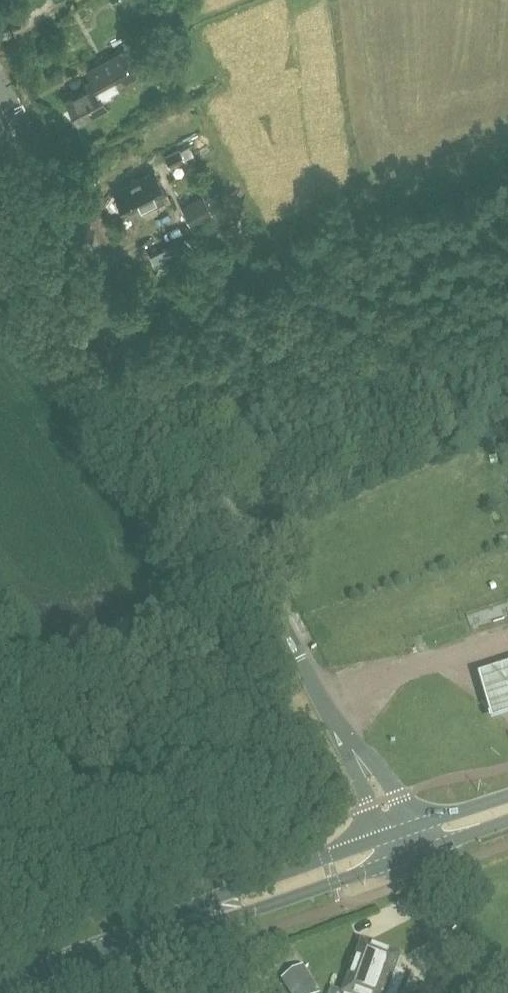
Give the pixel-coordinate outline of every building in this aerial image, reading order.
[(108,106),(102,95),(111,90),(110,88),(137,74),(124,50),(96,65),(98,68),(89,72),(92,79),(84,84),(86,87),(64,98),(77,122),(108,106)] [(165,155),(170,167),(186,160),(185,159),(194,154),(190,144),(180,149),(179,148),(167,154),(165,155)] [(114,191),(126,213),(141,205),(143,210),(169,197),(155,169),(114,191)] [(180,205),(193,229),(215,217),(202,194),(180,205)] [(149,255),(155,266),(174,256),(169,245),(149,255)] [(488,625),(507,623),(507,612),(487,613),(488,625)] [(507,716),(507,669),(479,679),(492,722),(507,716)] [(383,951),(361,943),(356,956),(352,958),(349,967),(351,971),(343,992),(368,992),(383,951)] [(383,951),(368,992),(397,992),(403,975),(393,971),(398,957),(383,951)] [(303,966),(282,979),(291,992),(320,992),(303,966)]
